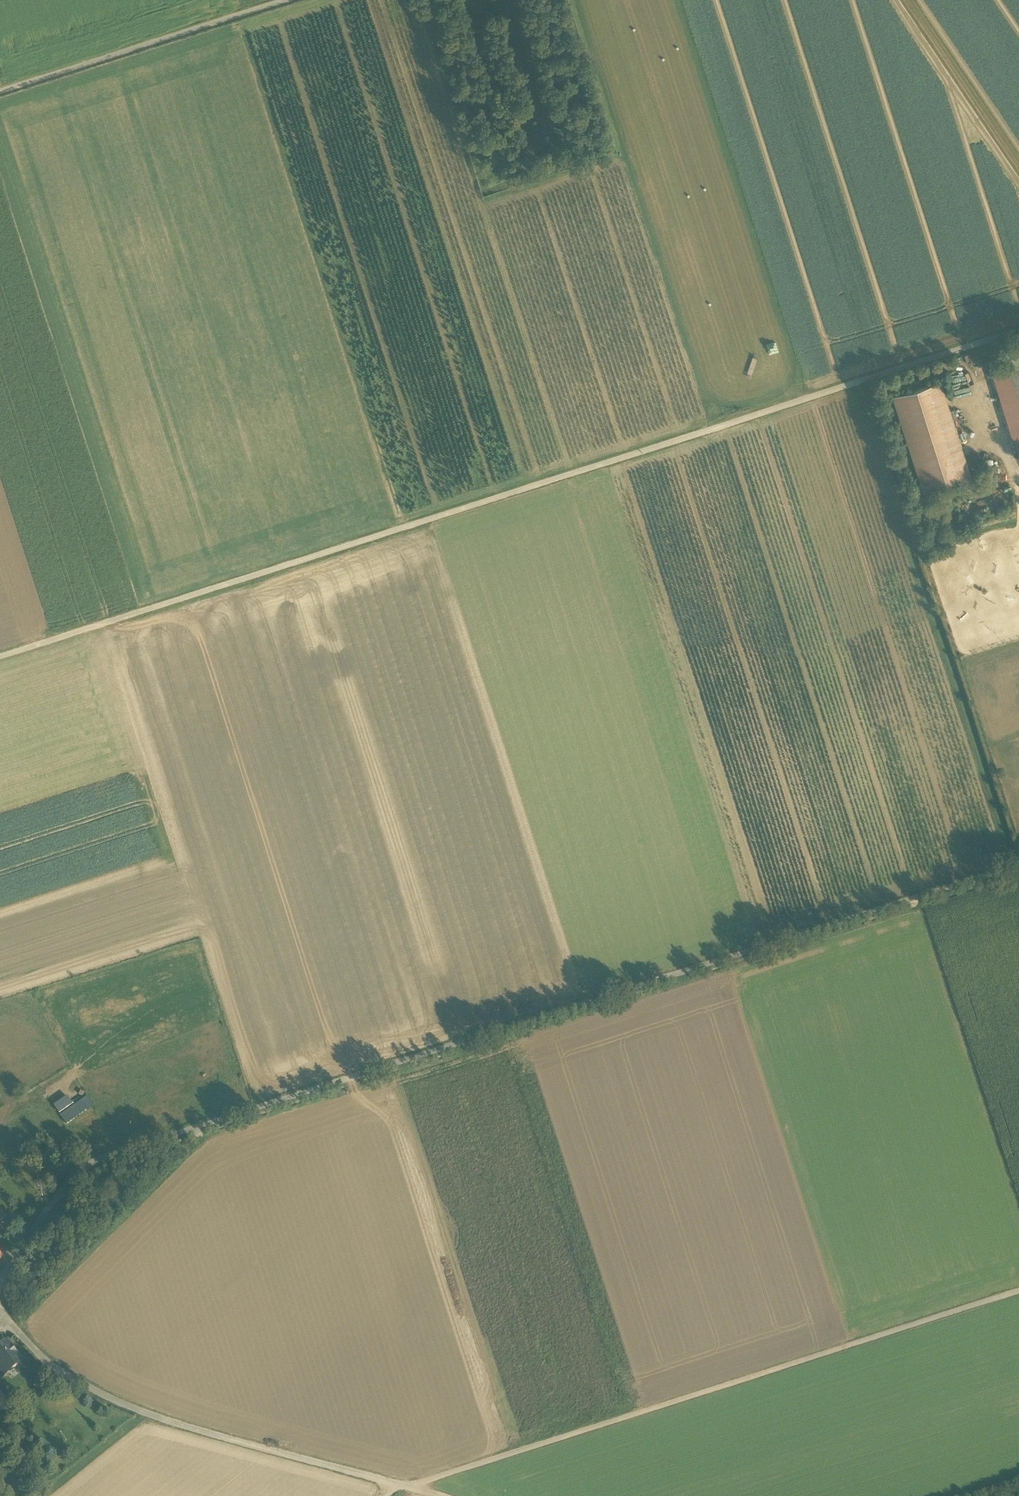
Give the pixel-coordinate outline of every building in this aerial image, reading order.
[(1018,399),(1018,340),(1002,345),(1009,367),(1018,399)] [(1018,452),(1018,399),(1009,367),(992,372),(1017,452),(1018,452)] [(892,395),(923,490),(971,475),(940,379),(892,395)] [(61,1114),(67,1123),(86,1110),(80,1101),(61,1114)] [(6,1372),(11,1367),(15,1369),(22,1363),(7,1343),(1,1347),(0,1348),(0,1356),(1,1358),(0,1358),(0,1364),(6,1372)] [(62,1391),(65,1390),(66,1390),(67,1387),(68,1387),(66,1384),(67,1383),(66,1383),(55,1377),(51,1384),(62,1390),(62,1391)]
